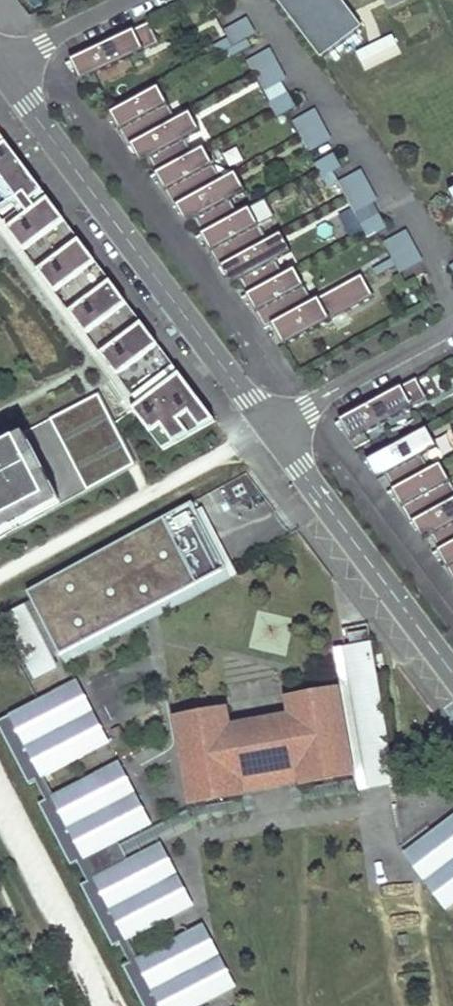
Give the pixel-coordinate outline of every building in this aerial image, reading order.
[(362,28),(341,0),(277,0),(321,59),(362,28)] [(256,33),(247,16),(223,29),(227,37),(232,46),(247,38),(256,33)] [(76,57),(80,65),(74,68),(81,81),(85,89),(104,80),(100,72),(164,41),(154,20),(76,57)] [(232,46),(227,37),(212,46),(217,55),(228,48),(232,46)] [(232,56),(251,45),(247,38),(232,46),(228,48),(232,56)] [(279,63),(270,48),(247,60),(256,76),(279,63)] [(80,65),(76,57),(71,60),(74,68),(80,65)] [(287,79),(279,63),(256,76),(264,92),(287,79)] [(181,117),(173,103),(179,100),(168,81),(118,108),(123,118),(127,125),(118,129),(128,147),(131,145),(130,145),(139,140),(173,121),(181,117)] [(292,99),(288,91),(269,101),(273,109),(292,99)] [(296,106),(292,99),(273,109),(277,117),(296,106)] [(186,114),(179,100),(173,103),(181,117),(186,114)] [(123,118),(118,108),(109,113),(118,129),(127,125),(123,118)] [(324,124),(316,109),(293,121),(301,137),(324,124)] [(200,131),(190,112),(186,114),(181,117),(173,121),(183,141),(200,131)] [(173,121),(139,140),(146,152),(150,160),(157,172),(157,173),(163,170),(191,154),(183,141),(173,121)] [(333,139),(324,124),(301,137),(310,152),(333,139)] [(146,152),(139,140),(130,145),(131,145),(142,164),(150,160),(146,152)] [(163,451),(216,422),(40,188),(6,143),(0,147),(0,220),(137,403),(132,409),(163,451)] [(216,183),(208,168),(214,165),(204,147),(191,154),(163,170),(170,182),(172,186),(164,190),(174,207),(176,206),(185,201),(214,185),(214,184),(216,183)] [(319,170),(337,160),(333,152),(315,162),(319,170)] [(323,177),(342,167),(337,160),(319,170),(323,177)] [(222,180),(214,165),(208,168),(216,183),(219,182),(222,180)] [(370,185),(361,169),(338,181),(347,198),(370,185)] [(170,182),(163,170),(157,173),(157,172),(155,174),(164,190),(172,186),(170,182)] [(247,192),(236,172),(222,180),(219,182),(230,201),(247,192)] [(209,230),(236,216),(235,215),(237,215),(230,201),(219,182),(216,183),(214,184),(214,185),(185,201),(192,214),(195,221),(202,233),(202,234),(209,230)] [(378,200),(370,185),(347,198),(355,213),(378,200)] [(192,214),(185,201),(176,206),(187,225),(195,221),(192,214)] [(262,244),(254,230),(260,227),(249,208),(237,215),(235,215),(236,216),(209,230),(218,247),(210,251),(211,254),(219,268),(221,267),(221,266),(230,261),(260,245),(259,245),(262,244)] [(364,231),(383,220),(379,213),(360,223),(364,231)] [(124,398),(120,402),(128,413),(132,409),(137,403),(0,220),(0,233),(124,398)] [(368,238),(387,228),(383,220),(364,231),(368,238)] [(298,224),(281,233),(292,252),(309,243),(298,224)] [(260,227),(254,230),(262,244),(267,241),(260,227)] [(415,245),(407,229),(383,242),(392,258),(415,245)] [(218,247),(209,230),(202,234),(202,233),(201,234),(210,251),(218,247)] [(260,245),(230,261),(237,274),(241,281),(248,294),(254,291),(295,268),(299,266),(292,252),(281,233),(267,241),(262,244),(259,245),(260,245)] [(424,262),(415,245),(392,258),(396,265),(401,274),(424,262)] [(377,275),(396,265),(392,258),(373,268),(377,275)] [(237,274),(230,261),(221,266),(221,267),(232,286),(241,281),(237,274)] [(308,304),(300,289),(305,287),(295,268),(254,291),(263,307),(255,311),(264,329),(273,324),(272,324),(305,306),(308,304)] [(285,346),(333,320),(330,316),(345,308),(347,312),(375,297),(362,274),(313,301),(308,304),(305,306),(272,324),(273,324),(282,341),(285,346)] [(308,304),(313,301),(305,287),(300,289),(308,304)] [(263,307),(254,291),(248,294),(246,295),(255,311),(263,307)] [(333,320),(347,312),(345,308),(330,316),(333,320)] [(365,433),(427,399),(416,379),(345,417),(349,425),(344,428),(355,449),(369,441),(365,433)] [(49,417),(88,492),(125,471),(87,397),(49,417)] [(439,447),(429,428),(411,437),(421,456),(439,447)] [(60,503),(25,434),(16,439),(46,498),(0,522),(0,536),(60,503)] [(401,485),(429,470),(421,456),(411,437),(376,456),(386,475),(393,489),(401,485)] [(46,498),(16,439),(0,447),(0,522),(46,498)] [(386,475),(376,456),(367,461),(378,480),(386,475)] [(450,501),(452,500),(445,485),(450,482),(440,464),(440,465),(439,464),(429,470),(401,485),(410,502),(402,506),(411,523),(413,522),(421,517),(451,502),(450,501)] [(452,500),(452,499),(452,487),(450,482),(445,485),(452,500)] [(410,502),(401,485),(393,489),(402,506),(410,502)] [(452,500),(450,501),(451,502),(421,517),(432,536),(440,550),(445,547),(452,543),(452,499),(452,500)] [(62,656),(227,566),(191,501),(27,591),(36,608),(62,656)] [(423,541),(432,536),(421,517),(413,522),(423,541)] [(445,547),(440,550),(437,551),(446,567),(452,563),(452,561),(445,547)] [(68,665),(232,576),(227,566),(62,656),(68,665)] [(62,656),(36,608),(6,624),(32,672),(62,656)] [(366,628),(348,631),(350,643),(368,639),(366,628)] [(352,689),(345,648),(342,648),(365,779),(397,774),(374,643),(371,643),(379,684),(352,689)] [(345,648),(352,689),(379,684),(371,643),(345,648)] [(75,682),(53,693),(85,755),(107,743),(75,682)] [(353,775),(338,691),(288,700),(291,718),(229,729),(226,711),(176,720),(191,804),(240,795),(240,790),(237,778),(300,767),(302,779),(303,784),(353,775)] [(0,721),(0,730),(28,784),(35,780),(46,800),(38,804),(70,865),(77,862),(90,886),(83,890),(112,946),(119,943),(130,962),(123,966),(143,1005),(202,1005),(201,1003),(211,998),(180,937),(137,959),(126,939),(169,917),(138,855),(127,861),(117,841),(127,836),(95,774),(53,797),(42,777),(85,755),(53,693),(38,701),(0,721)] [(117,763),(95,774),(127,836),(149,825),(117,763)] [(302,779),(300,767),(237,778),(240,790),(302,779)] [(424,839),(452,878),(452,817),(424,839)] [(452,905),(452,878),(424,839),(405,853),(447,909),(452,905)] [(191,906),(159,844),(138,855),(169,917),(191,906)] [(233,987),(201,925),(180,937),(211,998),(233,987)]
